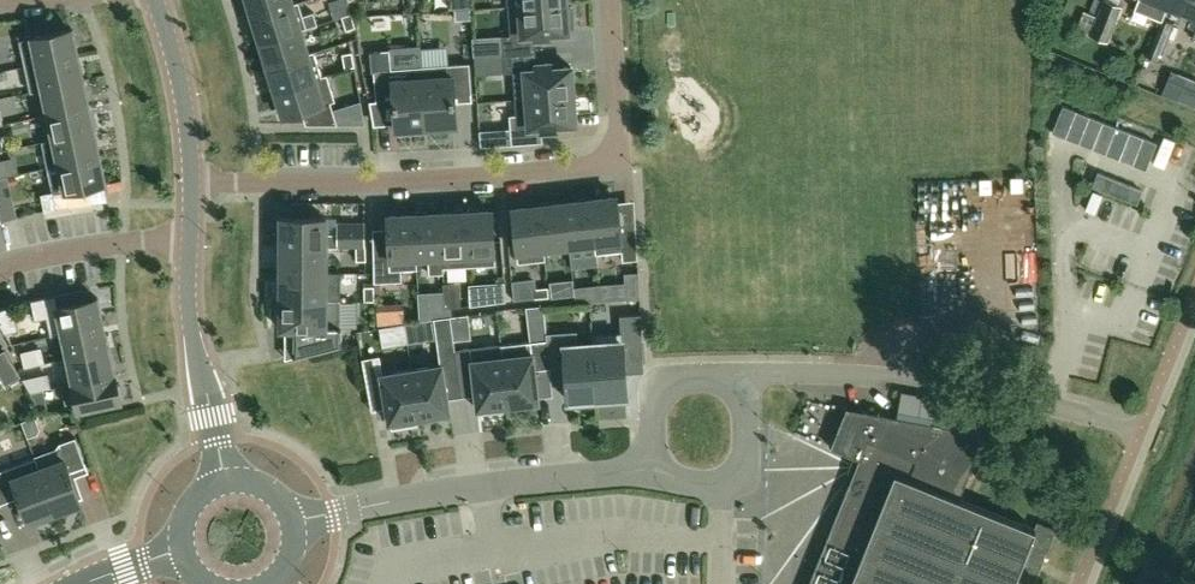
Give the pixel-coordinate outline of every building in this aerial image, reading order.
[(253,16),(299,2),(299,1),(293,3),(293,0),(248,0),(253,16)] [(1077,29),(1090,34),(1108,41),(1110,34),(1122,6),(1117,4),(1108,0),(1103,0),(1103,2),(1098,14),(1097,17),(1084,12),(1077,29)] [(1134,8),(1162,19),(1167,5),(1169,0),(1137,0),(1134,8)] [(1167,5),(1194,16),(1194,0),(1169,0),(1167,5)] [(303,14),(299,2),(253,16),(260,41),(307,26),(317,23),(314,11),(303,14)] [(508,7),(510,34),(503,35),(504,54),(535,51),(534,38),(550,37),(550,33),(569,31),(569,27),(574,27),(572,6),(567,6),(567,2),(508,7)] [(351,13),(342,16),(346,30),(355,27),(351,13)] [(1174,22),(1162,18),(1147,55),(1159,60),(1174,22)] [(307,26),(260,41),(268,65),(314,51),(309,52),(301,29),(307,27),(307,26)] [(25,65),(78,54),(73,28),(20,39),(25,65)] [(416,126),(426,126),(422,66),(392,68),(390,49),(370,50),(371,70),(374,70),(376,101),(393,99),(395,128),(399,128),(399,132),(417,131),(416,126)] [(322,76),(322,75),(314,51),(268,65),(276,90),(316,78),(322,76)] [(535,51),(504,54),(505,72),(513,71),(515,99),(574,94),(571,66),(552,67),(552,62),(536,64),(535,51)] [(342,53),(345,68),(355,66),(352,52),(342,53)] [(78,54),(25,65),(31,91),(42,89),(42,88),(84,80),(78,54)] [(422,66),(426,126),(435,125),(436,129),(453,128),(453,123),(457,123),(455,94),(472,93),(469,62),(422,66)] [(1171,70),(1162,92),(1194,106),(1194,79),(1171,70)] [(316,78),(276,90),(283,116),(302,111),(306,124),(337,124),(330,101),(335,100),(327,74),(322,75),(322,76),(316,78)] [(42,89),(48,113),(48,114),(89,105),(84,80),(42,88),(42,89)] [(574,94),(515,99),(517,128),(540,126),(540,130),(557,129),(557,125),(576,123),(574,94)] [(48,114),(48,113),(42,114),(47,139),(48,140),(95,130),(89,105),(48,114)] [(48,167),(100,156),(95,130),(48,140),(47,139),(42,141),(48,167)] [(93,202),(90,186),(106,182),(100,156),(48,167),(57,208),(93,202)] [(617,196),(590,199),(596,248),(595,248),(596,253),(622,250),(623,260),(638,259),(636,230),(621,232),(617,196)] [(590,199),(564,202),(569,244),(569,245),(569,250),(595,248),(596,248),(590,199)] [(564,202),(539,205),(544,248),(569,245),(569,244),(564,202)] [(544,248),(539,205),(512,208),(518,262),(546,259),(544,248)] [(469,266),(496,264),(493,210),(466,211),(469,266)] [(443,267),(444,267),(469,266),(466,211),(440,213),(443,267)] [(416,262),(417,262),(429,262),(429,273),(444,273),(444,267),(443,267),(440,213),(414,214),(416,262)] [(416,262),(414,214),(387,216),(389,252),(374,252),(374,282),(402,281),(402,269),(418,268),(417,262),(416,262)] [(327,245),(327,246),(338,246),(338,245),(338,233),(327,233),(327,217),(281,217),(281,245),(327,245)] [(338,233),(338,245),(365,245),(365,230),(338,230),(338,233)] [(327,245),(281,245),(281,272),(326,272),(327,246),(327,245)] [(356,260),(366,260),(366,245),(356,246),(356,260)] [(326,272),(281,272),(281,300),(326,300),(326,299),(326,272)] [(552,296),(561,295),(560,281),(550,282),(552,296)] [(506,301),(505,283),(470,286),(471,306),(506,301)] [(641,298),(640,283),(627,284),(628,298),(641,298)] [(374,300),(374,286),(364,286),(365,300),(374,300)] [(442,308),(441,287),(424,287),(425,308),(442,308)] [(549,296),(548,287),(534,288),(535,298),(549,296)] [(586,288),(586,298),(601,297),(600,287),(586,288)] [(51,336),(62,333),(62,332),(104,323),(98,297),(83,300),(81,288),(55,293),(30,300),(35,320),(46,317),(51,336)] [(461,306),(461,291),(444,292),(445,307),(461,306)] [(406,315),(405,295),(377,297),(378,317),(406,315)] [(332,347),(332,299),(326,299),(326,300),(281,300),(280,304),(276,304),(276,323),(280,323),(280,328),(307,329),(306,353),(332,347)] [(618,316),(619,333),(622,333),(623,345),(642,344),(640,314),(618,316)] [(439,356),(456,354),(455,350),(450,316),(434,318),(439,356)] [(62,333),(67,357),(67,358),(109,349),(104,323),(62,332),(62,333)] [(532,332),(533,340),(547,338),(546,332),(546,330),(532,332)] [(567,399),(598,397),(594,345),(593,345),(578,346),(577,330),(546,332),(547,338),(550,368),(565,367),(567,399)] [(594,345),(598,397),(626,395),(623,345),(622,333),(619,333),(592,335),(593,345),(594,345)] [(502,344),(501,344),(508,405),(540,401),(536,369),(550,368),(547,338),(533,340),(532,340),(534,352),(503,355),(502,344)] [(504,405),(508,405),(501,344),(455,350),(456,354),(460,380),(474,378),(478,408),(484,408),(484,412),(505,410),(504,405)] [(5,383),(20,375),(5,348),(0,351),(0,374),(5,383)] [(40,349),(22,353),(25,367),(43,363),(40,349)] [(67,358),(67,357),(61,358),(67,383),(67,384),(115,374),(109,349),(67,358)] [(389,422),(420,417),(412,368),(383,373),(380,355),(363,358),(368,387),(383,384),(389,422)] [(443,363),(412,368),(420,417),(450,412),(443,363)] [(67,384),(67,383),(61,385),(66,404),(77,401),(79,410),(121,400),(115,374),(67,384)] [(24,380),(31,392),(50,388),(47,375),(24,380)] [(904,403),(931,408),(933,395),(906,390),(904,403)] [(43,392),(32,394),(40,408),(47,406),(43,392)] [(1034,528),(959,497),(985,433),(942,425),(942,422),(932,420),(931,423),(880,413),(880,409),(874,408),(873,412),(846,407),(830,447),(859,458),(808,583),(1034,583),(1038,572),(1047,551),(1029,544),(1035,528),(1034,528)] [(65,458),(39,467),(39,468),(54,510),(80,501),(79,497),(81,496),(76,481),(73,482),(69,471),(85,465),(75,436),(59,442),(65,458)] [(18,496),(27,520),(54,510),(39,468),(39,467),(35,456),(0,469),(0,490),(4,501),(18,496)] [(1029,544),(1047,551),(1056,529),(1037,521),(1034,528),(1035,528),(1029,544)]
